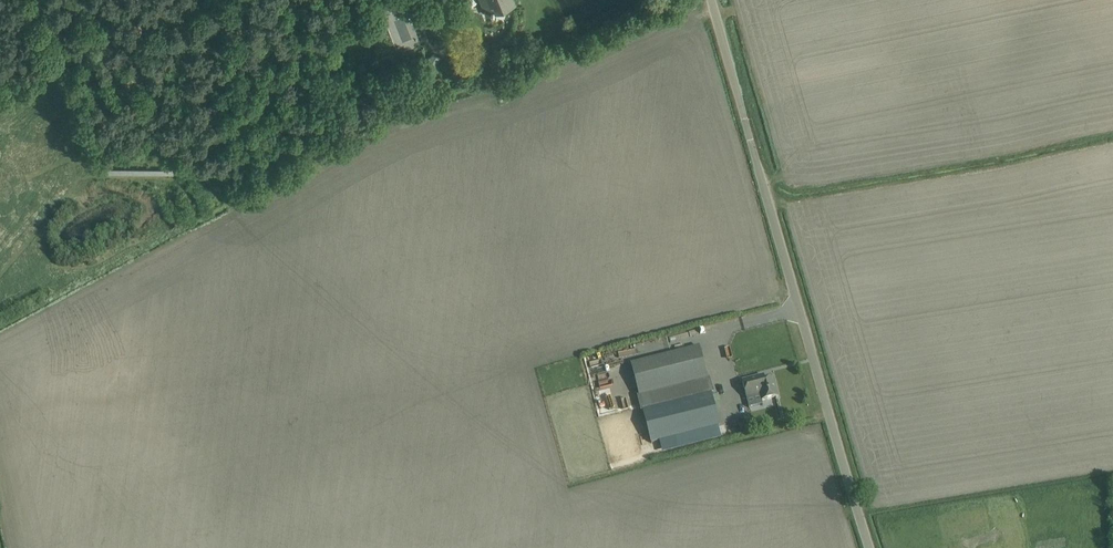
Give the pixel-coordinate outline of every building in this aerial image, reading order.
[(505,7),(515,3),(514,0),(481,0),(487,14),(505,7)] [(432,52),(426,61),(428,62),(426,64),(431,67),(432,64),(435,66),(440,57),(432,52)] [(718,393),(712,395),(712,393),(714,393),(710,378),(708,379),(700,346),(631,364),(639,396),(637,396),(641,411),(643,411),(652,443),(720,426),(714,402),(720,400),(718,393)] [(759,394),(761,401),(778,397),(773,378),(765,380),(764,375),(743,381),(747,397),(759,394)]
